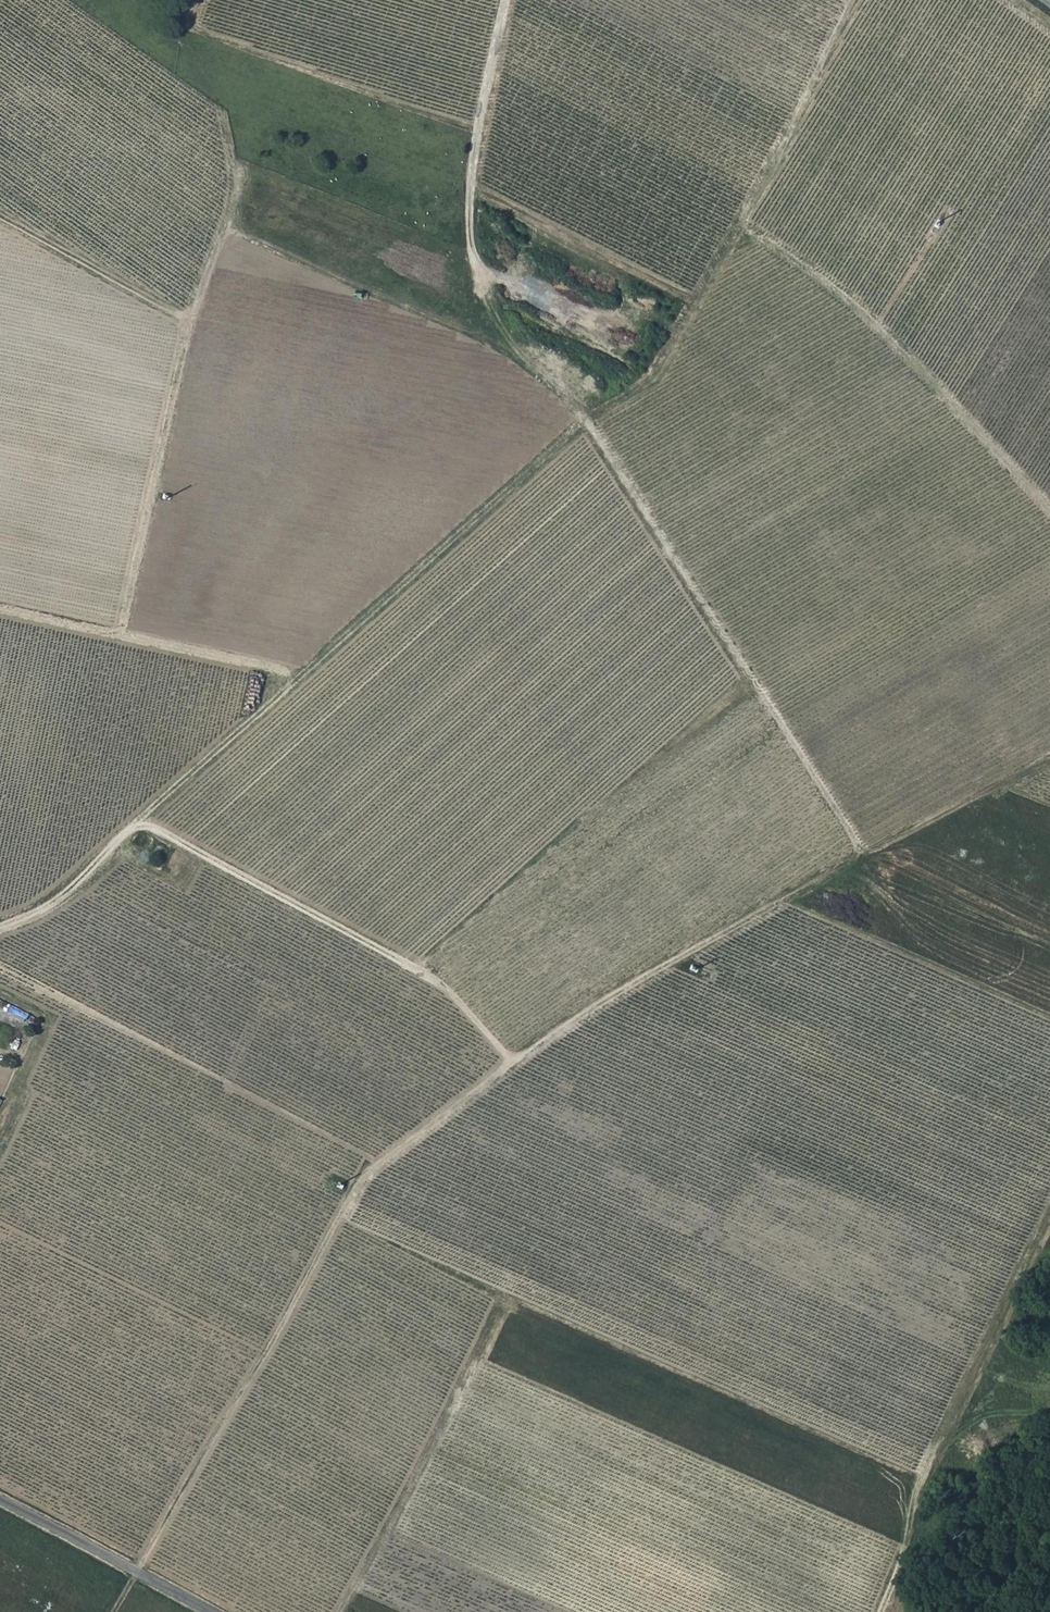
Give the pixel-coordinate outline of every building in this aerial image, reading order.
[(2,1097),(11,1069),(0,1065),(0,1097),(2,1097)]
